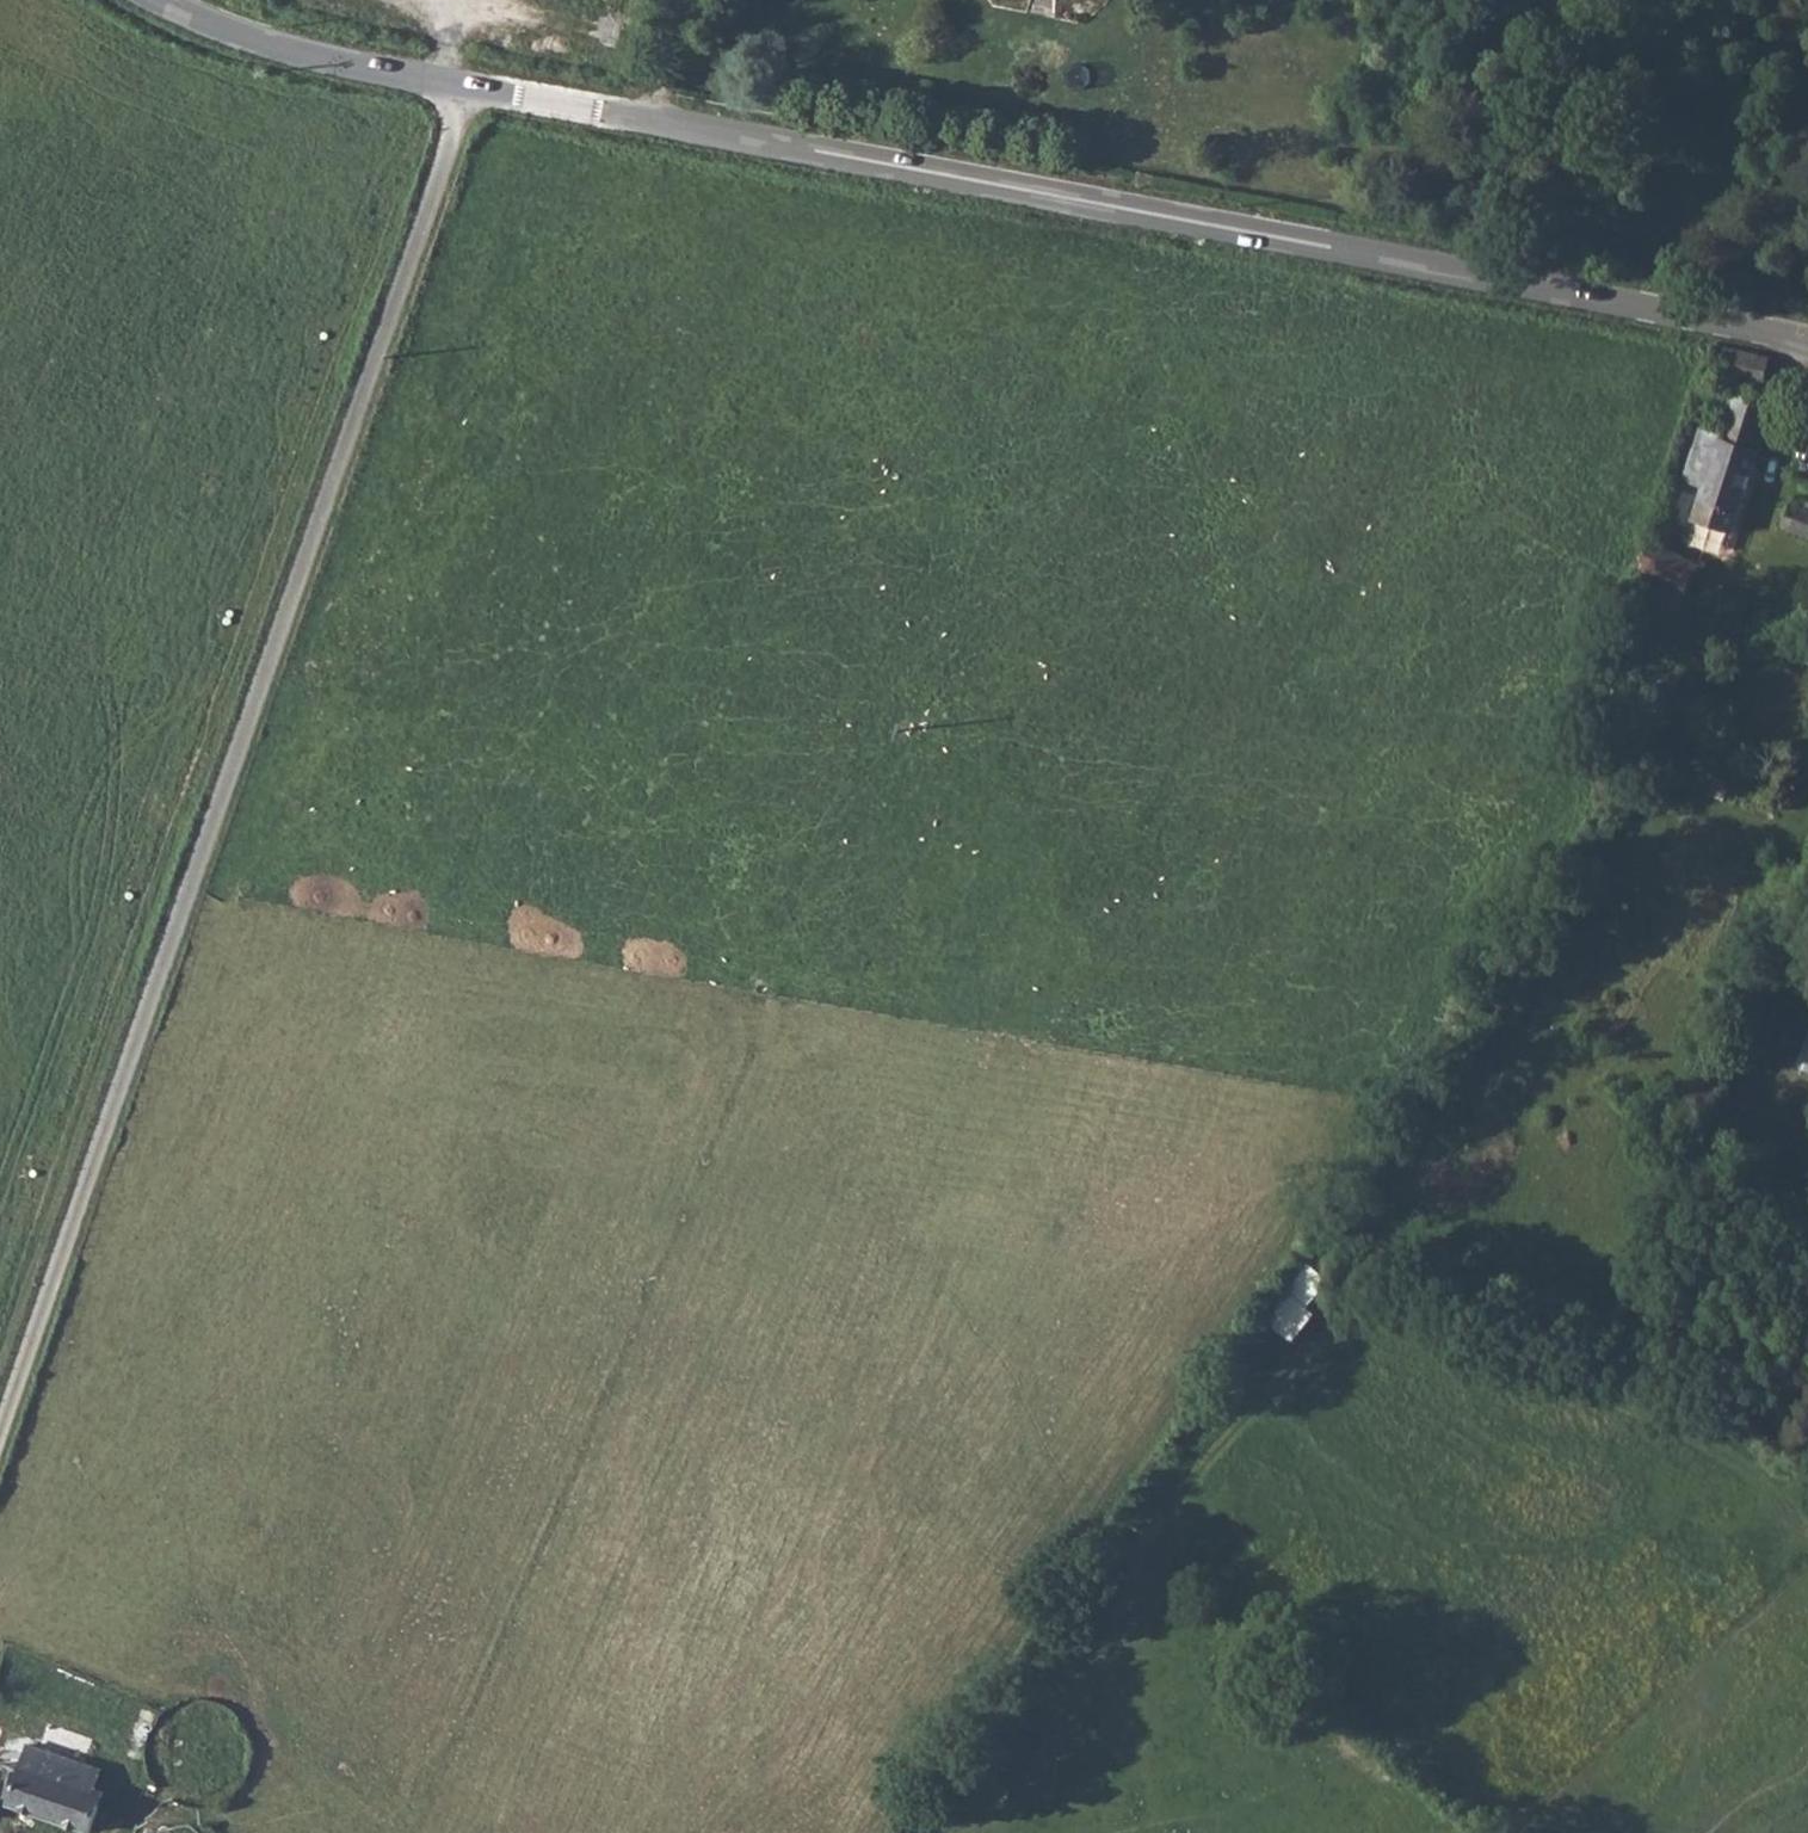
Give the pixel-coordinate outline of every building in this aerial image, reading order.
[(1727,534),(1770,401),(1729,388),(1713,436),(1695,432),(1678,481),(1696,486),(1693,501),(1681,498),(1677,513),(1685,517),(1684,523),(1727,534)] [(1692,587),(1703,560),(1654,540),(1643,566),(1692,587)] [(103,1765),(31,1741),(18,1778),(49,1787),(55,1769),(97,1784),(103,1765)] [(55,1769),(49,1787),(18,1778),(8,1804),(90,1832),(92,1832),(108,1788),(97,1784),(55,1769)]
